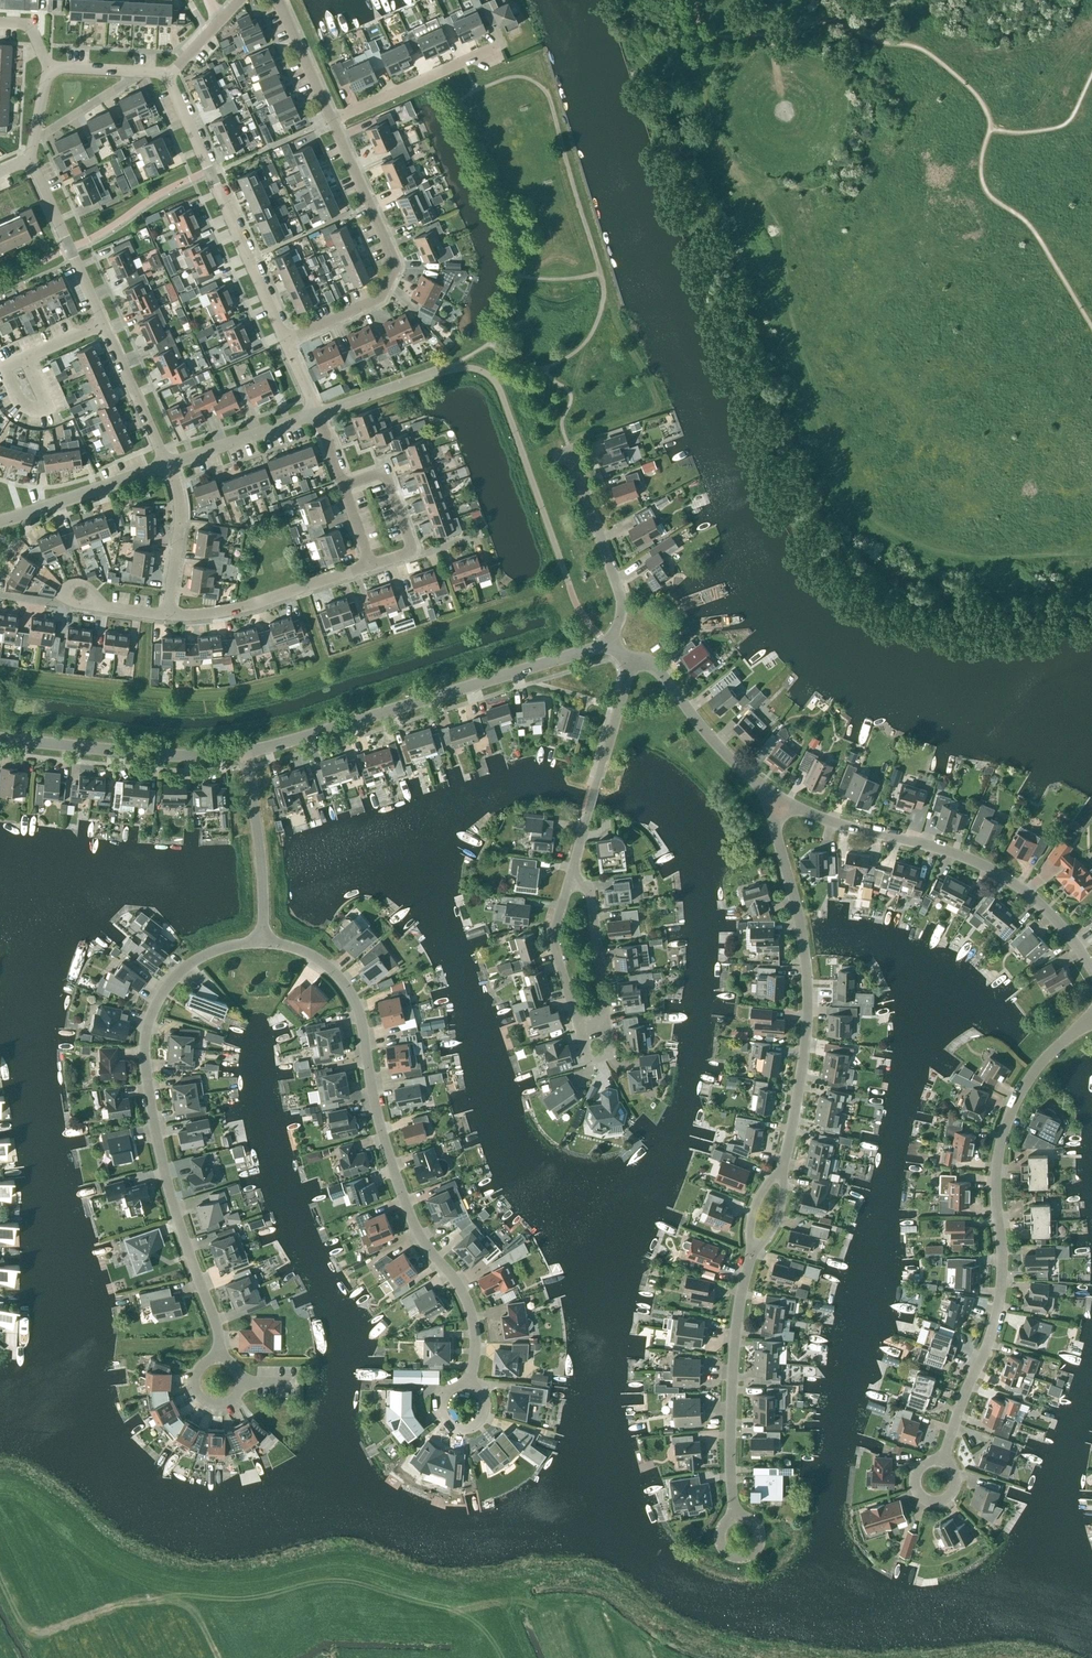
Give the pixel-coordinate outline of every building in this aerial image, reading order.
[(23,10),(38,10),(38,0),(29,0),(29,3),(24,3),(23,10)] [(83,0),(70,0),(69,18),(82,19),(83,0)] [(95,0),(83,0),(82,19),(94,20),(95,0)] [(108,0),(95,0),(94,20),(107,21),(108,0)] [(120,1),(113,0),(108,0),(107,21),(119,21),(120,1)] [(133,0),(128,0),(128,1),(120,1),(119,21),(132,22),(133,0)] [(145,2),(138,2),(138,0),(133,0),(132,22),(144,23),(145,2)] [(158,0),(145,0),(145,2),(144,23),(157,23),(158,0)] [(157,23),(184,25),(191,21),(184,24),(177,24),(178,4),(171,4),(171,0),(158,0),(157,23)] [(487,18),(494,14),(498,23),(501,22),(505,31),(518,25),(514,15),(511,17),(506,4),(498,8),(495,0),(490,0),(481,4),(487,18)] [(480,21),(487,18),(481,4),(474,7),(476,11),(464,17),(474,39),(481,36),(482,32),(485,31),(480,21)] [(235,43),(261,31),(256,19),(251,21),(248,14),(236,20),(239,26),(237,27),(240,34),(233,38),(235,43)] [(443,18),(442,15),(424,23),(438,55),(445,52),(446,48),(449,47),(444,37),(450,34),(444,21),(443,18)] [(474,39),(464,17),(452,22),(450,15),(443,18),(444,21),(450,34),(457,31),(461,41),(464,40),(467,42),(474,39)] [(431,58),(438,55),(424,23),(406,31),(408,37),(414,50),(420,48),(425,58),(428,56),(431,58)] [(261,31),(235,43),(237,48),(245,44),(248,52),(267,43),(261,31)] [(408,53),(414,50),(408,37),(406,31),(405,31),(407,34),(401,37),(404,44),(392,49),(402,71),(408,68),(410,64),(413,63),(408,53)] [(221,47),(228,44),(224,36),(217,38),(221,47)] [(11,59),(12,46),(0,45),(0,58),(11,59)] [(246,72),(273,60),(267,47),(249,56),(252,63),(244,67),(246,72)] [(372,53),(370,48),(363,51),(364,53),(353,58),(352,56),(365,87),(372,84),(373,81),(376,79),(372,69),(378,66),(372,53)] [(395,74),(402,71),(392,49),(380,54),(378,50),(372,53),(378,66),(384,64),(389,74),(391,73),(395,74)] [(359,90),(365,87),(352,56),(351,56),(352,58),(341,63),(340,61),(331,65),(340,84),(348,80),(352,90),(355,89),(359,90)] [(11,59),(0,58),(0,72),(10,72),(11,59)] [(276,73),(278,72),(273,60),(246,72),(249,76),(256,73),(260,80),(276,73)] [(196,90),(216,81),(213,75),(227,68),(224,61),(214,66),(213,66),(209,68),(210,71),(191,79),(196,90)] [(10,72),(0,72),(0,85),(9,85),(10,72)] [(243,73),(236,76),(236,77),(238,81),(245,79),(243,73)] [(282,85),(276,73),(260,80),(258,81),(261,88),(253,92),(255,97),(282,85)] [(241,88),(248,85),(245,79),(239,82),(241,88)] [(200,100),(227,88),(229,87),(227,83),(219,87),(216,81),(196,90),(200,100)] [(9,85),(0,85),(0,98),(9,99),(9,85)] [(287,97),(282,85),(255,97),(257,102),(265,98),(269,105),(272,104),(271,104),(287,97)] [(222,110),(235,105),(232,98),(227,88),(200,100),(205,111),(219,104),(222,110)] [(129,96),(137,113),(139,118),(150,113),(152,117),(158,114),(153,102),(147,104),(140,91),(129,96)] [(245,101),(250,99),(247,92),(242,94),(245,101)] [(269,119),(295,108),(290,95),(287,97),(271,104),(272,104),(275,111),(267,114),(269,119)] [(126,118),(137,113),(129,96),(118,101),(124,114),(118,117),(121,122),(124,130),(127,137),(133,135),(126,118)] [(9,99),(0,98),(0,115),(8,116),(9,99)] [(215,133),(235,124),(231,114),(238,111),(235,105),(222,110),(225,116),(210,123),(215,133)] [(295,108),(269,119),(271,124),(279,121),(282,128),(301,120),(295,108)] [(121,122),(115,125),(109,111),(97,116),(105,134),(116,129),(121,140),(127,137),(124,130),(121,122)] [(365,130),(371,142),(390,133),(388,126),(395,123),(390,112),(378,118),(380,123),(365,130)] [(99,137),(105,134),(97,116),(86,121),(92,135),(86,138),(89,143),(93,152),(99,150),(98,146),(102,144),(99,137)] [(220,144),(240,135),(235,124),(215,133),(220,144)] [(147,136),(154,133),(151,126),(144,129),(147,136)] [(257,128),(251,131),(254,137),(259,135),(257,128)] [(371,142),(376,154),(390,147),(393,152),(405,147),(411,145),(408,137),(402,139),(398,129),(390,133),(371,142)] [(89,143),(83,145),(77,132),(65,137),(73,154),(76,160),(83,157),(85,160),(94,155),(93,152),(89,143)] [(269,132),(262,135),(267,144),(273,141),(269,132)] [(240,135),(220,144),(224,154),(249,143),(244,133),(240,135)] [(62,159),(73,154),(65,137),(54,142),(61,155),(55,158),(60,171),(66,168),(62,159)] [(142,159),(166,148),(161,137),(147,143),(144,137),(132,143),(135,149),(137,153),(139,152),(142,159)] [(310,145),(292,153),(288,143),(280,147),(287,161),(294,158),(297,164),(315,156),(310,145)] [(403,161),(410,158),(405,147),(393,152),(393,153),(396,158),(381,165),(386,176),(406,168),(403,161)] [(166,148),(142,159),(145,165),(142,166),(147,177),(168,168),(166,162),(171,159),(166,148)] [(295,179),(320,167),(315,156),(297,164),(300,171),(285,178),(287,182),(295,178),(295,179)] [(116,157),(109,160),(115,175),(122,172),(116,157)] [(272,175),(277,173),(272,162),(267,165),(272,175)] [(78,194),(102,183),(99,177),(101,175),(96,165),(72,176),(75,182),(73,183),(78,194)] [(242,189),(260,181),(265,178),(263,172),(264,171),(262,167),(237,178),(242,189)] [(307,186),(324,178),(320,167),(295,179),(297,183),(304,179),(307,186)] [(421,182),(420,182),(416,172),(409,175),(406,168),(386,176),(391,188),(399,185),(402,190),(409,187),(421,182)] [(133,172),(126,176),(131,187),(138,184),(133,172)] [(123,175),(115,178),(117,183),(125,179),(123,175)] [(304,200),(329,189),(324,178),(307,186),(310,193),(303,196),(304,200)] [(402,211),(421,203),(418,196),(425,193),(424,190),(430,187),(427,179),(420,182),(421,182),(409,187),(402,190),(404,196),(396,199),(402,211)] [(247,200),(277,186),(276,182),(263,188),(260,181),(242,189),(247,200)] [(102,183),(78,194),(83,205),(96,199),(99,205),(112,199),(107,189),(105,190),(102,183)] [(288,193),(294,191),(291,184),(285,186),(288,193)] [(252,211),(269,203),(266,196),(274,193),(279,191),(277,186),(247,200),(252,211)] [(316,208),(334,200),(329,189),(304,200),(306,204),(313,201),(316,208)] [(334,200),(316,208),(320,215),(312,218),(314,222),(321,219),(339,211),(334,200)] [(257,222),(282,211),(281,210),(285,209),(283,205),(280,206),(272,210),(269,203),(252,211),(257,222)] [(421,203),(402,211),(407,223),(414,220),(416,226),(424,222),(436,217),(431,206),(424,210),(421,203)] [(177,227),(195,219),(191,208),(184,211),(182,205),(165,213),(169,224),(175,221),(177,227)] [(31,236),(29,233),(40,229),(31,208),(19,213),(20,216),(0,226),(0,250),(31,236)] [(279,225),(276,218),(283,215),(282,211),(257,222),(262,233),(279,225)] [(304,213),(299,216),(302,222),(307,220),(304,213)] [(195,219),(177,227),(180,232),(175,235),(177,240),(179,246),(196,239),(194,233),(200,230),(195,219)] [(419,250),(439,242),(436,235),(443,232),(438,221),(426,226),(429,232),(414,238),(419,250)] [(279,225),(262,233),(267,244),(284,236),(291,232),(289,228),(287,229),(284,222),(279,225)] [(335,244),(350,237),(345,226),(337,229),(334,223),(320,230),(325,241),(332,238),(335,244)] [(333,257),(355,247),(350,237),(335,244),(337,249),(331,252),(333,257)] [(113,267),(131,259),(128,253),(134,251),(132,247),(129,240),(112,248),(115,254),(108,257),(113,267)] [(439,242),(419,250),(424,262),(439,256),(442,261),(454,256),(449,246),(442,249),(439,242)] [(194,265),(212,257),(208,246),(201,249),(198,243),(182,251),(184,257),(190,255),(194,265)] [(278,270),(294,262),(291,256),(298,253),(295,248),(290,251),(287,245),(276,250),(279,256),(273,258),(278,270)] [(344,265),(360,258),(355,247),(333,257),(335,262),(341,259),(344,265)] [(157,254),(150,257),(153,264),(150,266),(152,270),(155,268),(162,265),(157,254)] [(168,254),(162,257),(170,275),(177,272),(168,254)] [(315,256),(307,259),(310,267),(318,263),(315,256)] [(212,257),(194,265),(197,271),(195,272),(194,278),(196,284),(213,277),(211,271),(217,268),(212,257)] [(342,279),(365,268),(360,258),(344,265),(347,271),(340,274),(342,279)] [(139,276),(131,259),(113,267),(118,278),(124,275),(127,281),(139,276)] [(283,280),(305,270),(303,265),(296,268),(294,262),(278,270),(283,280)] [(365,268),(342,279),(344,283),(348,281),(348,282),(351,281),(354,286),(369,279),(365,268)] [(416,286),(437,296),(440,290),(445,292),(450,282),(456,270),(441,269),(438,275),(435,282),(422,275),(416,286)] [(287,290),(303,283),(300,277),(307,274),(305,270),(283,280),(287,290)] [(331,271),(325,274),(326,275),(328,280),(333,277),(331,271)] [(473,284),(476,274),(466,271),(463,281),(473,284)] [(128,301),(146,292),(143,286),(148,284),(144,273),(139,276),(127,281),(130,287),(123,290),(128,301)] [(178,275),(172,277),(178,291),(185,289),(178,275)] [(57,296),(64,294),(65,296),(64,297),(67,302),(72,300),(61,276),(50,281),(57,296)] [(61,305),(57,296),(50,281),(39,286),(50,310),(61,305)] [(206,306),(229,295),(224,284),(218,287),(215,281),(198,289),(201,295),(206,293),(211,303),(205,305),(206,306)] [(170,282),(165,284),(172,301),(178,298),(170,282)] [(335,282),(329,284),(330,284),(333,291),(338,289),(335,282)] [(292,301),(314,291),(311,284),(305,287),(303,283),(287,290),(292,301)] [(45,312),(50,310),(39,286),(28,291),(35,306),(42,303),(43,306),(42,306),(45,312)] [(416,286),(411,297),(420,301),(418,315),(428,325),(431,318),(438,321),(440,317),(434,314),(438,305),(434,303),(437,296),(416,286)] [(189,297),(197,294),(194,288),(187,291),(189,297)] [(142,314),(159,307),(151,290),(146,292),(128,301),(133,311),(139,308),(142,314)] [(29,309),(35,306),(28,291),(17,295),(28,320),(33,317),(31,312),(30,312),(29,309)] [(314,291),(292,301),(297,312),(313,305),(310,299),(317,296),(314,291)] [(331,292),(325,295),(328,302),(334,299),(331,292)] [(23,322),(28,320),(17,295),(6,300),(14,316),(20,313),(22,316),(21,316),(23,322)] [(229,295),(206,306),(213,322),(230,315),(227,309),(234,306),(229,295)] [(14,316),(6,300),(0,303),(0,315),(8,333),(13,330),(9,322),(8,322),(7,319),(14,316)] [(143,334),(161,326),(161,325),(166,323),(159,307),(142,314),(144,320),(138,323),(143,334)] [(184,315),(178,317),(181,324),(188,322),(185,314),(184,315)] [(394,319),(405,345),(412,342),(413,344),(425,338),(418,324),(411,327),(405,314),(394,319)] [(228,341),(246,333),(241,322),(235,325),(232,319),(215,327),(220,337),(225,335),(228,341)] [(399,348),(405,345),(394,319),(383,324),(388,337),(382,340),(387,350),(390,356),(401,351),(399,348)] [(210,320),(202,323),(204,329),(209,327),(212,325),(210,320)] [(157,347),(173,340),(168,329),(163,331),(161,326),(143,334),(147,344),(154,341),(157,347)] [(382,340),(381,336),(374,338),(369,326),(358,331),(369,356),(375,353),(376,355),(377,355),(380,360),(390,356),(387,350),(382,340)] [(199,340),(208,336),(204,329),(196,333),(199,340)] [(363,359),(369,356),(358,331),(346,336),(352,348),(346,351),(352,364),(363,359)] [(246,333),(228,341),(232,351),(227,354),(230,360),(247,353),(244,347),(251,344),(246,333)] [(448,349),(454,343),(448,336),(442,342),(448,349)] [(176,359),(181,356),(173,340),(157,347),(159,353),(153,356),(157,367),(176,359)] [(436,345),(434,347),(442,355),(444,353),(448,349),(442,342),(439,340),(435,344),(436,345)] [(352,364),(346,351),(340,354),(334,341),(323,346),(332,367),(339,364),(341,369),(352,364)] [(73,367),(97,356),(92,345),(77,352),(80,359),(77,360),(71,362),(73,367)] [(326,370),(332,367),(323,346),(312,351),(318,364),(312,367),(317,379),(328,374),(326,370)] [(86,374),(102,367),(97,356),(73,367),(75,372),(81,370),(81,369),(83,368),(86,374)] [(176,359),(157,367),(162,378),(169,375),(173,383),(190,376),(184,363),(178,365),(176,359)] [(83,389),(107,378),(102,367),(86,374),(89,381),(87,382),(86,381),(81,384),(83,389)] [(65,370),(55,375),(58,382),(68,377),(65,370)] [(255,383),(263,401),(274,396),(271,390),(277,387),(270,370),(263,373),(266,378),(255,383)] [(196,384),(206,380),(203,373),(193,377),(196,384)] [(96,396),(112,389),(107,378),(83,389),(85,394),(91,391),(90,391),(93,389),(96,396)] [(183,381),(178,383),(181,390),(186,388),(183,381)] [(253,406),(263,401),(255,383),(245,388),(243,385),(237,388),(243,399),(248,397),(253,406)] [(347,384),(342,387),(345,393),(350,390),(347,384)] [(176,385),(169,388),(172,394),(179,391),(176,385)] [(237,402),(243,399),(237,388),(221,395),(229,413),(239,408),(237,402)] [(113,402),(117,400),(112,389),(96,396),(88,400),(90,406),(93,411),(97,409),(113,402)] [(221,395),(215,397),(212,389),(200,394),(203,400),(208,411),(214,408),(218,418),(229,413),(221,395)] [(74,393),(65,397),(68,404),(77,400),(74,393)] [(192,404),(186,407),(194,425),(205,420),(202,414),(208,411),(203,400),(200,394),(190,399),(192,404)] [(118,413),(113,402),(97,409),(100,416),(97,417),(97,416),(91,419),(94,424),(118,413)] [(194,425),(186,407),(180,410),(178,404),(167,409),(175,426),(181,423),(184,430),(194,425)] [(345,432),(375,421),(371,410),(351,417),(353,423),(343,427),(345,432)] [(107,431),(123,424),(118,413),(94,424),(96,429),(102,426),(101,425),(104,424),(107,431)] [(91,419),(84,422),(86,427),(94,424),(91,419)] [(633,432),(641,429),(639,420),(630,424),(633,432)] [(378,431),(375,421),(345,432),(346,436),(356,433),(359,439),(361,438),(378,431)] [(103,445),(128,434),(123,424),(107,431),(110,437),(107,439),(107,438),(101,440),(103,445)] [(395,438),(395,437),(391,427),(378,431),(361,438),(362,442),(373,439),(375,445),(377,444),(395,438)] [(411,444),(407,433),(395,437),(395,438),(377,444),(379,449),(389,445),(391,451),(404,447),(403,446),(411,444)] [(609,453),(602,455),(607,470),(634,461),(624,433),(612,438),(605,440),(609,453)] [(128,434),(103,445),(106,450),(111,448),(111,447),(114,446),(117,453),(133,446),(128,434)] [(65,441),(69,468),(82,466),(90,462),(86,451),(80,454),(77,439),(71,440),(70,435),(64,436),(65,441)] [(10,448),(12,439),(7,437),(5,443),(6,444),(5,447),(0,445),(0,463),(5,464),(9,448),(10,448)] [(397,461),(427,450),(423,439),(416,442),(411,444),(403,446),(404,447),(406,452),(395,456),(397,461)] [(17,467),(23,442),(18,440),(16,446),(17,447),(17,450),(10,448),(9,448),(5,464),(17,467)] [(58,470),(69,468),(65,441),(60,442),(61,449),(62,448),(62,451),(55,452),(58,470)] [(23,442),(17,467),(29,470),(33,454),(26,452),(26,449),(27,449),(29,443),(23,442)] [(94,442),(87,445),(89,452),(97,448),(94,442)] [(55,452),(54,443),(48,444),(49,450),(50,450),(50,453),(43,454),(43,459),(38,460),(37,473),(58,470),(55,452)] [(300,450),(309,475),(313,474),(311,466),(317,463),(311,446),(300,450)] [(304,477),(309,475),(300,450),(289,453),(295,471),(302,469),(304,477)] [(427,450),(397,461),(399,465),(409,462),(411,468),(431,461),(427,450)] [(289,473),(295,471),(289,453),(278,457),(287,483),(291,481),(289,473)] [(282,484),(287,483),(278,457),(267,461),(273,479),(280,477),(282,484)] [(644,474),(657,469),(654,460),(641,465),(644,474)] [(406,487),(436,476),(432,465),(413,472),(415,478),(404,482),(406,487)] [(254,472),(262,497),(267,496),(264,488),(271,485),(265,468),(254,472)] [(258,499),(262,497),(254,472),(243,475),(249,493),(255,491),(258,499)] [(618,502),(639,495),(635,486),(642,484),(637,472),(625,476),(627,482),(613,487),(618,502)] [(242,495),(249,493),(243,475),(232,479),(240,505),(245,503),(242,495)] [(420,494),(440,487),(436,476),(406,487),(408,491),(418,488),(420,494)] [(313,488),(318,486),(316,478),(310,480),(313,488)] [(203,483),(212,509),(217,507),(214,499),(221,497),(215,479),(203,483)] [(236,506),(240,505),(232,479),(220,483),(226,501),(233,498),(236,506)] [(208,510),(212,509),(203,483),(192,487),(198,505),(205,502),(208,510)] [(414,508),(444,497),(440,487),(420,494),(422,500),(412,503),(414,508)] [(302,515),(330,506),(326,495),(312,500),(310,494),(296,498),(302,515)] [(658,509),(670,502),(666,495),(654,502),(658,509)] [(428,515),(448,508),(444,497),(414,508),(415,513),(426,509),(428,515)] [(283,510),(290,507),(287,500),(281,503),(283,510)] [(149,506),(132,507),(133,514),(131,514),(130,524),(135,524),(135,525),(155,524),(154,512),(149,513),(149,506)] [(308,533),(322,528),(320,522),(334,517),(330,506),(302,515),(308,533)] [(638,526),(629,531),(638,546),(661,533),(662,535),(667,532),(662,523),(657,526),(653,518),(656,517),(650,507),(637,514),(633,516),(638,526)] [(279,508),(270,511),(272,517),(281,514),(279,508)] [(451,519),(451,518),(448,508),(428,515),(430,521),(420,524),(421,529),(451,519)] [(215,516),(213,513),(207,514),(210,521),(217,522),(215,516)] [(263,513),(256,515),(257,517),(259,522),(265,520),(263,513)] [(94,519),(100,537),(111,534),(111,536),(118,533),(112,518),(106,520),(104,515),(94,519)] [(451,519),(421,529),(423,534),(433,530),(435,536),(445,533),(447,537),(460,532),(461,530),(456,517),(451,518),(451,519)] [(89,541),(100,537),(94,519),(83,522),(89,541)] [(79,545),(89,541),(83,522),(72,526),(74,531),(67,534),(73,549),(79,547),(79,545)] [(133,543),(149,543),(150,536),(155,535),(155,524),(135,525),(136,536),(134,536),(133,543)] [(196,541),(219,544),(220,538),(226,538),(227,527),(213,525),(212,532),(198,530),(196,541)] [(314,550),(342,540),(338,529),(324,534),(322,528),(308,533),(314,550)] [(73,549),(67,534),(60,536),(58,531),(47,536),(55,554),(66,549),(66,551),(73,549)] [(299,536),(294,538),(296,544),(297,544),(303,542),(301,535),(299,536)] [(55,554),(47,536),(37,540),(39,545),(30,549),(42,563),(45,560),(47,564),(57,559),(55,554)] [(654,590),(662,585),(660,583),(667,578),(669,577),(669,575),(670,573),(669,571),(668,570),(662,560),(664,559),(663,558),(679,547),(671,536),(649,550),(653,556),(645,561),(650,569),(646,571),(646,573),(648,576),(646,578),(654,590)] [(342,540),(314,550),(320,567),(334,562),(332,556),(346,551),(342,540)] [(218,551),(219,544),(196,541),(194,553),(209,555),(208,561),(227,564),(228,557),(223,556),(224,552),(218,551)] [(148,551),(149,543),(133,543),(132,549),(134,549),(132,561),(152,563),(153,552),(148,551)] [(39,566),(42,563),(30,549),(25,557),(20,554),(14,564),(31,574),(37,565),(39,566)] [(464,558),(470,577),(477,575),(479,582),(491,578),(487,566),(480,568),(476,555),(464,558)] [(464,580),(470,577),(464,558),(452,562),(457,576),(450,578),(454,590),(466,587),(464,580)] [(150,575),(152,563),(132,561),(131,572),(122,570),(121,580),(143,583),(145,574),(150,575)] [(229,564),(227,564),(208,561),(207,568),(192,566),(191,577),(214,580),(215,574),(221,574),(222,567),(229,568),(229,564)] [(25,584),(31,574),(14,564),(8,574),(13,577),(10,582),(24,591),(27,585),(25,584)] [(421,573),(427,592),(434,590),(436,596),(448,593),(444,580),(437,582),(433,569),(421,573)] [(88,580),(96,577),(94,570),(85,573),(88,580)] [(421,594),(427,592),(421,573),(409,577),(414,590),(407,593),(411,605),(423,601),(421,594)] [(213,587),(214,580),(191,577),(189,589),(204,591),(203,597),(217,599),(219,588),(213,587)] [(54,596),(56,590),(45,583),(38,593),(54,596)] [(378,587),(384,606),(391,604),(393,611),(405,607),(401,595),(394,597),(390,583),(378,587)] [(378,608),(384,606),(378,587),(366,591),(371,605),(364,607),(368,619),(380,615),(378,608)] [(438,606),(454,600),(451,593),(436,598),(438,606)] [(346,598),(335,601),(342,620),(344,626),(354,623),(353,619),(359,617),(354,601),(348,603),(346,598)] [(331,624),(342,620),(335,601),(324,605),(326,610),(320,613),(325,628),(331,626),(331,624)] [(21,646),(22,632),(16,631),(18,615),(6,614),(3,633),(15,634),(14,645),(21,646)] [(279,620),(286,639),(296,635),(297,637),(304,635),(298,620),(292,622),(290,616),(279,620)] [(40,645),(43,619),(31,617),(29,633),(22,632),(21,646),(27,647),(28,643),(40,645)] [(59,641),(60,637),(53,636),(55,621),(43,619),(40,645),(52,646),(50,657),(57,658),(58,651),(59,641)] [(285,639),(286,639),(279,620),(269,624),(270,629),(264,631),(268,647),(269,651),(270,651),(278,648),(279,649),(287,646),(285,639)] [(370,632),(378,630),(375,620),(367,623),(370,632)] [(397,623),(390,625),(393,634),(400,631),(397,623)] [(77,647),(80,628),(68,627),(66,642),(59,641),(58,651),(57,658),(56,661),(63,662),(64,656),(65,646),(77,647)] [(268,647),(264,631),(257,633),(256,627),(245,630),(251,656),(262,653),(269,651),(268,647)] [(94,661),(96,647),(90,646),(92,630),(80,628),(77,647),(89,649),(88,660),(94,661)] [(251,656),(245,630),(233,633),(235,638),(228,639),(231,655),(238,654),(240,659),(250,656),(249,649),(251,656)] [(114,653),(117,634),(105,632),(103,647),(96,647),(94,661),(101,661),(102,651),(114,653)] [(117,634),(114,653),(126,654),(125,665),(132,666),(134,652),(127,651),(129,635),(117,634)] [(231,655),(228,639),(220,641),(220,635),(208,636),(212,663),(222,662),(223,664),(231,662),(230,655),(231,655)] [(201,664),(212,663),(208,636),(197,638),(198,643),(191,644),(192,660),(192,666),(201,664)] [(172,657),(173,638),(162,637),(161,643),(155,643),(154,663),(172,664),(172,657)] [(192,660),(191,644),(184,644),(185,638),(173,638),(172,657),(183,657),(183,665),(192,666),(192,660)] [(697,647),(692,640),(681,649),(686,655),(683,657),(691,667),(689,669),(695,677),(707,668),(710,672),(716,667),(713,663),(713,662),(708,655),(710,654),(701,643),(697,647)] [(103,674),(104,667),(94,665),(93,672),(103,674)] [(720,714),(738,700),(730,690),(741,681),(732,670),(709,689),(715,696),(709,700),(720,714)] [(749,691),(746,695),(751,700),(754,697),(749,691)] [(755,709),(767,697),(761,691),(749,703),(755,709)] [(744,707),(751,700),(746,695),(745,694),(738,701),(744,707)] [(543,725),(541,713),(546,712),(545,700),(522,702),(523,711),(516,711),(518,725),(525,725),(525,724),(530,724),(530,725),(533,725),(533,724),(542,723),(542,725),(543,725)] [(486,730),(495,727),(493,723),(512,718),(508,704),(487,711),(488,715),(482,717),(486,730)] [(578,738),(584,720),(577,718),(579,710),(564,705),(558,726),(568,729),(567,735),(578,738)] [(751,710),(732,728),(747,744),(762,730),(766,726),(758,718),(758,717),(751,710)] [(462,725),(467,744),(480,740),(478,735),(485,733),(480,717),(473,719),(474,722),(462,725)] [(455,748),(467,744),(462,725),(449,729),(448,726),(442,728),(447,745),(453,743),(455,748)] [(772,733),(761,747),(769,754),(765,759),(772,764),(770,766),(775,770),(777,768),(781,772),(796,753),(783,743),(789,736),(786,727),(781,729),(775,736),(772,733)] [(418,732),(425,755),(437,751),(438,754),(445,751),(440,736),(433,738),(430,728),(418,732)] [(412,759),(425,755),(418,732),(405,736),(408,746),(401,748),(406,763),(413,761),(412,759)] [(815,748),(820,740),(812,736),(808,744),(815,748)] [(377,752),(383,770),(395,766),(397,774),(404,771),(395,743),(389,745),(390,748),(377,752)] [(820,790),(832,766),(817,759),(818,756),(807,750),(800,764),(807,768),(806,770),(807,772),(809,773),(805,783),(820,790)] [(850,751),(847,759),(855,763),(858,754),(850,751)] [(371,774),(383,770),(377,752),(365,755),(364,752),(357,754),(366,783),(373,781),(371,774)] [(333,758),(340,781),(353,777),(354,779),(360,777),(356,762),(349,764),(346,754),(333,758)] [(328,784),(340,781),(333,758),(321,762),(324,772),(317,774),(322,789),(329,787),(328,784)] [(868,809),(879,783),(867,779),(868,777),(856,772),(857,768),(848,764),(839,786),(847,790),(845,795),(858,800),(856,804),(868,809)] [(26,773),(11,771),(12,768),(1,767),(0,780),(0,796),(8,797),(9,794),(23,796),(26,773)] [(291,771),(297,791),(304,789),(306,795),(318,791),(314,778),(308,780),(304,767),(291,771)] [(290,793),(297,791),(291,771),(279,775),(283,787),(276,790),(281,806),(293,803),(290,793)] [(37,783),(35,803),(42,804),(43,795),(50,796),(49,799),(64,800),(66,781),(59,780),(60,774),(45,772),(44,784),(37,783)] [(90,797),(92,776),(79,775),(78,788),(71,788),(69,801),(82,802),(83,797),(90,797)] [(92,776),(90,797),(97,798),(97,804),(109,805),(111,792),(104,791),(105,778),(92,776)] [(891,777),(889,784),(898,787),(900,780),(891,777)] [(133,805),(136,781),(123,780),(122,784),(116,783),(113,809),(132,811),(133,810),(134,805),(133,805)] [(941,790),(944,788),(945,785),(944,782),(940,780),(937,782),(936,786),(938,788),(941,790)] [(133,805),(134,805),(146,806),(146,812),(153,812),(155,792),(148,791),(149,783),(136,781),(133,805)] [(192,792),(192,804),(194,804),(195,812),(204,811),(204,806),(219,805),(220,810),(227,809),(226,791),(219,792),(218,783),(202,785),(203,791),(192,792)] [(922,805),(927,791),(902,783),(895,806),(897,807),(896,809),(903,811),(904,809),(911,811),(914,802),(922,805)] [(192,804),(192,792),(192,791),(185,791),(185,784),(164,784),(164,798),(185,798),(185,804),(192,804)] [(964,828),(968,815),(958,812),(959,810),(949,807),(951,799),(937,794),(933,809),(941,812),(937,826),(952,831),(954,825),(964,828)] [(993,846),(1002,825),(990,820),(995,809),(982,804),(971,829),(979,832),(976,839),(984,842),(984,843),(985,844),(986,843),(993,846)] [(527,817),(525,828),(532,829),(531,840),(534,840),(533,849),(553,851),(554,841),(552,840),(553,828),(541,827),(542,820),(543,820),(544,819),(527,817)] [(523,828),(524,820),(517,820),(516,828),(523,828)] [(1014,838),(1008,849),(1028,860),(1031,853),(1039,857),(1049,840),(1040,835),(1039,836),(1020,826),(1017,832),(1015,836),(1014,835),(1013,837),(1014,838)] [(602,870),(625,867),(622,845),(625,845),(625,844),(624,843),(624,841),(623,840),(622,839),(620,838),(620,837),(618,837),(616,836),(615,836),(614,836),(614,839),(599,841),(602,870)] [(1067,854),(1072,847),(1062,840),(1049,857),(1059,864),(1062,861),(1066,866),(1056,876),(1065,885),(1063,887),(1069,892),(1071,891),(1080,900),(1091,887),(1091,868),(1088,871),(1075,857),(1073,860),(1067,854)] [(827,856),(827,851),(811,852),(811,860),(801,860),(802,871),(811,871),(811,874),(827,874),(828,875),(836,875),(835,856),(827,856)] [(871,887),(875,866),(868,865),(869,857),(848,853),(845,868),(841,867),(841,877),(864,881),(863,886),(871,887)] [(537,891),(540,867),(535,867),(536,860),(513,858),(512,873),(517,875),(516,889),(537,891)] [(902,884),(908,864),(895,860),(892,873),(884,871),(880,887),(893,890),(895,882),(902,884)] [(908,864),(902,884),(909,887),(907,894),(919,898),(923,882),(917,881),(921,868),(908,864)] [(646,881),(653,880),(653,872),(645,873),(646,881)] [(611,903),(632,901),(630,888),(633,888),(631,873),(613,875),(615,889),(605,890),(606,901),(606,904),(611,903)] [(948,902),(959,881),(947,875),(943,882),(937,879),(929,895),(935,898),(936,896),(948,902)] [(959,881),(948,902),(959,908),(957,912),(965,916),(974,898),(967,894),(971,887),(959,881)] [(766,883),(743,890),(747,905),(750,904),(752,914),(755,913),(757,920),(770,919),(768,910),(765,900),(770,899),(766,883)] [(928,907),(932,899),(925,895),(921,904),(928,907)] [(524,904),(525,898),(501,896),(501,904),(495,903),(493,918),(505,920),(505,922),(528,925),(531,905),(524,904)] [(982,903),(973,914),(983,922),(986,917),(992,922),(1005,906),(995,897),(987,908),(982,903)] [(1005,906),(992,922),(998,927),(994,931),(1005,940),(1017,928),(1010,921),(1016,914),(1005,906)] [(623,920),(608,922),(610,937),(632,935),(640,934),(639,926),(638,923),(638,918),(637,909),(621,911),(623,920)] [(363,932),(360,929),(362,927),(354,919),(350,917),(346,917),(341,921),(336,931),(337,932),(337,931),(338,933),(334,937),(341,946),(343,943),(355,956),(377,937),(368,927),(363,932)] [(141,953),(136,959),(147,967),(151,961),(156,965),(167,952),(160,947),(165,939),(157,933),(161,928),(150,919),(142,928),(148,933),(141,942),(148,948),(143,954),(141,953)] [(771,920),(748,920),(748,927),(751,927),(751,936),(751,943),(753,945),(757,945),(757,951),(764,950),(765,952),(770,952),(771,950),(779,950),(779,934),(774,934),(774,927),(771,927),(771,920)] [(1020,934),(1010,942),(1015,948),(1017,946),(1026,956),(1028,954),(1033,961),(1049,947),(1042,939),(1040,941),(1032,932),(1024,939),(1020,934)] [(511,961),(497,965),(500,975),(514,971),(522,968),(522,967),(535,963),(533,957),(540,955),(534,933),(526,935),(526,934),(523,935),(524,936),(511,939),(511,940),(516,938),(522,959),(520,960),(511,962),(511,961)] [(133,950),(137,944),(128,937),(120,948),(127,954),(131,948),(133,950)] [(365,965),(360,969),(370,983),(389,969),(387,968),(395,963),(387,952),(388,951),(381,940),(360,958),(365,965)] [(618,956),(615,956),(616,970),(640,967),(649,966),(648,955),(647,944),(621,947),(617,947),(618,956)] [(115,957),(121,950),(115,946),(109,953),(115,957)] [(146,981),(122,962),(113,973),(111,972),(105,988),(124,995),(128,984),(138,991),(146,981)] [(1052,963),(1034,972),(1041,985),(1046,982),(1051,991),(1071,981),(1065,972),(1067,971),(1066,969),(1065,970),(1063,967),(1056,971),(1052,963)] [(855,972),(855,965),(842,965),(841,970),(839,970),(839,973),(838,985),(833,985),(833,1004),(860,1005),(872,1005),(874,1005),(874,993),(854,992),(854,981),(859,981),(859,972),(855,972)] [(757,980),(757,994),(767,994),(767,996),(783,997),(784,975),(775,975),(776,968),(758,967),(757,980)] [(527,1000),(513,1004),(515,1011),(531,1006),(544,1002),(542,996),(551,993),(544,970),(529,975),(532,986),(524,988),(527,1000)] [(637,989),(636,983),(643,982),(645,981),(646,980),(646,978),(653,977),(652,972),(629,975),(630,982),(618,983),(619,993),(622,993),(623,1005),(625,1005),(626,1012),(645,1010),(644,1002),(642,1003),(640,989),(637,989)] [(391,977),(377,983),(380,990),(394,983),(391,977)] [(403,1009),(412,1006),(409,994),(407,994),(403,980),(391,986),(394,998),(379,1002),(382,1013),(403,1009)] [(218,995),(202,984),(195,994),(190,992),(190,993),(191,993),(187,1003),(186,1004),(192,1006),(191,1008),(190,1008),(190,1009),(209,1021),(209,1020),(214,1013),(222,1016),(222,1015),(225,1005),(226,1005),(226,1004),(214,1000),(218,995)] [(326,999),(312,984),(305,991),(300,986),(287,998),(300,1012),(305,1007),(311,1013),(326,999)] [(860,1005),(860,1014),(872,1014),(872,1005),(860,1005)] [(120,1010),(103,1006),(102,1009),(97,1008),(92,1031),(124,1038),(128,1022),(118,1020),(120,1010)] [(403,1009),(382,1013),(385,1025),(400,1022),(402,1029),(417,1025),(412,1006),(403,1009)] [(551,1013),(549,1006),(530,1011),(535,1027),(539,1025),(541,1033),(560,1027),(563,1026),(562,1024),(558,1011),(551,1013)] [(831,1021),(829,1021),(828,1035),(851,1036),(852,1015),(857,1015),(857,1007),(839,1007),(839,1014),(831,1014),(831,1021)] [(752,1008),(751,1023),(756,1023),(755,1033),(783,1036),(784,1020),(771,1019),(772,1010),(752,1008)] [(523,1009),(515,1012),(518,1022),(527,1019),(523,1009)] [(639,1026),(637,1017),(622,1019),(624,1034),(629,1034),(631,1048),(652,1046),(652,1045),(651,1045),(650,1037),(646,1038),(644,1025),(639,1026)] [(320,1043),(342,1039),(340,1031),(339,1031),(338,1027),(323,1030),(321,1023),(306,1026),(308,1036),(310,1037),(312,1045),(312,1046),(320,1043)] [(432,1035),(432,1029),(430,1023),(421,1025),(421,1026),(419,1026),(419,1031),(420,1031),(421,1035),(423,1035),(423,1036),(432,1035)] [(167,1048),(191,1049),(192,1042),(199,1042),(200,1030),(182,1029),(181,1036),(170,1035),(170,1037),(168,1037),(167,1048)] [(82,1033),(80,1041),(90,1043),(91,1035),(82,1033)] [(409,1055),(416,1054),(415,1046),(417,1045),(416,1034),(401,1036),(402,1044),(387,1046),(389,1058),(409,1055)] [(312,1046),(312,1045),(310,1046),(312,1057),(315,1057),(316,1064),(329,1061),(328,1054),(343,1051),(342,1047),(343,1047),(342,1039),(320,1043),(312,1046)] [(561,1047),(558,1039),(537,1045),(535,1048),(536,1052),(539,1054),(546,1052),(550,1066),(547,1067),(546,1069),(547,1073),(550,1075),(559,1072),(560,1070),(558,1064),(573,1060),(568,1045),(561,1047)] [(747,1051),(748,1042),(736,1041),(735,1050),(747,1051)] [(778,1075),(781,1053),(769,1051),(770,1045),(755,1042),(753,1054),(765,1056),(762,1072),(778,1075)] [(825,1064),(848,1068),(850,1055),(853,1055),(854,1048),(836,1045),(835,1052),(827,1051),(825,1064)] [(117,1061),(116,1048),(100,1049),(101,1062),(99,1062),(100,1078),(125,1077),(124,1060),(117,1061)] [(191,1057),(191,1049),(167,1048),(166,1058),(168,1058),(168,1061),(179,1061),(179,1068),(194,1069),(195,1057),(191,1057)] [(409,1055),(389,1058),(390,1070),(406,1068),(407,1076),(422,1074),(420,1063),(417,1063),(416,1054),(409,1055)] [(652,1089),(650,1076),(661,1074),(661,1077),(662,1077),(659,1055),(640,1058),(642,1072),(637,1072),(637,1071),(629,1072),(632,1092),(652,1089)] [(995,1060),(990,1057),(979,1074),(994,1084),(998,1078),(1003,1081),(1010,1069),(997,1061),(996,1060),(995,1060)] [(846,1081),(848,1068),(825,1064),(822,1077),(833,1079),(832,1085),(847,1088),(848,1081),(846,1081)] [(328,1068),(315,1071),(319,1089),(326,1088),(348,1083),(347,1075),(345,1076),(345,1072),(329,1075),(328,1068)] [(981,1085),(984,1078),(974,1073),(971,1080),(981,1085)] [(196,1095),(196,1094),(203,1093),(200,1074),(182,1077),(183,1084),(172,1086),(172,1088),(170,1088),(172,1099),(196,1095)] [(404,1107),(406,1106),(422,1103),(420,1094),(425,1092),(427,1090),(426,1084),(425,1075),(404,1079),(406,1087),(396,1089),(399,1101),(398,1103),(399,1104),(400,1107),(402,1106),(404,1107)] [(557,1116),(560,1114),(559,1113),(578,1099),(574,1093),(576,1092),(568,1081),(566,1075),(549,1080),(552,1092),(544,1097),(557,1116)] [(772,1112),(775,1091),(767,1090),(768,1082),(754,1080),(752,1093),(759,1094),(756,1110),(772,1112)] [(326,1088),(319,1089),(323,1109),(336,1106),(334,1099),(349,1096),(349,1092),(350,1091),(348,1083),(326,1088)] [(592,1099),(598,1087),(591,1084),(585,1096),(592,1099)] [(984,1104),(988,1093),(973,1087),(969,1098),(966,1097),(960,1112),(981,1120),(987,1105),(984,1104)] [(121,1099),(119,1088),(106,1090),(107,1101),(106,1101),(109,1117),(130,1114),(128,1098),(121,1099)] [(618,1103),(616,1090),(608,1088),(602,1092),(604,1105),(597,1106),(594,1106),(592,1107),(590,1107),(588,1117),(593,1126),(595,1125),(596,1129),(602,1131),(607,1128),(607,1124),(622,1122),(624,1112),(620,1103),(618,1103)] [(99,1090),(91,1091),(91,1092),(92,1098),(100,1097),(99,1091),(99,1090)] [(817,1108),(841,1113),(843,1100),(850,1101),(852,1094),(830,1090),(829,1097),(820,1095),(817,1108)] [(196,1095),(172,1099),(174,1109),(176,1109),(176,1111),(187,1109),(188,1116),(206,1113),(205,1106),(202,1106),(202,1102),(197,1102),(196,1095)] [(314,1106),(305,1107),(305,1109),(306,1114),(316,1112),(319,1111),(320,1111),(319,1106),(318,1106),(315,1107),(314,1106)] [(838,1126),(841,1113),(817,1108),(815,1121),(826,1123),(824,1130),(839,1133),(841,1126),(838,1126)] [(1053,1116),(1055,1112),(1047,1108),(1045,1112),(1037,1108),(1030,1122),(1040,1127),(1037,1134),(1056,1143),(1063,1128),(1058,1125),(1061,1120),(1053,1116)] [(348,1118),(347,1109),(329,1113),(331,1122),(334,1138),(358,1133),(355,1116),(348,1118)] [(313,1123),(323,1121),(321,1112),(311,1113),(313,1123)] [(408,1142),(427,1137),(423,1123),(429,1121),(427,1114),(412,1118),(414,1125),(404,1128),(408,1142)] [(763,1150),(765,1141),(762,1140),(763,1136),(762,1136),(763,1128),(756,1127),(758,1120),(737,1116),(735,1127),(736,1129),(740,1130),(740,1131),(740,1133),(741,1135),(743,1136),(744,1137),(745,1137),(744,1145),(728,1142),(727,1149),(747,1156),(749,1147),(763,1150)] [(182,1148),(203,1144),(201,1134),(210,1132),(207,1117),(185,1122),(186,1130),(178,1132),(182,1148)] [(953,1144),(974,1148),(975,1142),(974,1141),(975,1135),(959,1132),(960,1126),(959,1126),(947,1123),(945,1136),(954,1138),(953,1144)] [(223,1147),(232,1144),(229,1134),(221,1137),(223,1147)] [(110,1148),(104,1149),(106,1155),(112,1159),(112,1163),(116,1162),(120,1164),(130,1162),(130,1159),(135,1158),(134,1149),(133,1150),(131,1150),(128,1135),(108,1139),(110,1148)] [(809,1152),(832,1157),(835,1145),(837,1146),(839,1138),(824,1135),(822,1142),(812,1139),(809,1152)] [(6,1155),(6,1139),(9,1139),(9,1138),(0,1139),(0,1155),(6,1155)] [(953,1144),(944,1142),(940,1161),(953,1163),(955,1156),(971,1160),(972,1153),(973,1153),(974,1148),(953,1144)] [(354,1155),(353,1151),(355,1151),(353,1143),(340,1146),(343,1158),(341,1159),(345,1175),(369,1168),(364,1153),(354,1155)] [(417,1165),(415,1166),(421,1182),(430,1179),(431,1180),(437,1178),(437,1176),(444,1174),(446,1173),(448,1171),(449,1168),(449,1166),(448,1161),(446,1159),(444,1158),(441,1157),(438,1158),(437,1158),(433,1147),(417,1152),(421,1164),(417,1165)] [(217,1159),(227,1157),(225,1148),(215,1151),(217,1159)] [(321,1150),(313,1152),(314,1158),(318,1160),(323,1159),(321,1152),(321,1150)] [(742,1188),(749,1171),(733,1165),(736,1156),(723,1152),(720,1161),(722,1161),(716,1178),(742,1188)] [(829,1170),(832,1157),(809,1152),(806,1165),(814,1167),(813,1176),(830,1179),(832,1171),(829,1170)] [(1021,1172),(1048,1171),(1047,1155),(1028,1156),(1028,1164),(1021,1164),(1021,1172)] [(209,1169),(205,1156),(191,1159),(195,1173),(188,1175),(192,1191),(215,1185),(210,1169),(209,1169)] [(1050,1171),(1048,1171),(1021,1172),(1021,1180),(1029,1180),(1029,1188),(1048,1188),(1048,1183),(1052,1183),(1056,1179),(1056,1176),(1050,1171)] [(940,1193),(970,1194),(970,1188),(970,1182),(954,1182),(954,1175),(941,1174),(940,1193)] [(346,1183),(353,1205),(370,1199),(371,1200),(379,1198),(374,1183),(367,1185),(365,1177),(346,1183)] [(1,1202),(0,1197),(10,1197),(11,1181),(14,1180),(0,1181),(0,1203),(1,1202)] [(462,1197),(457,1187),(457,1186),(455,1180),(440,1187),(442,1193),(428,1199),(430,1203),(429,1203),(432,1211),(461,1198),(461,1197),(462,1197)] [(125,1189),(123,1181),(105,1186),(109,1200),(125,1196),(128,1206),(134,1204),(137,1214),(150,1211),(147,1201),(150,1200),(145,1184),(125,1189)] [(825,1198),(829,1185),(814,1181),(811,1194),(804,1193),(800,1211),(807,1212),(808,1210),(825,1214),(826,1211),(827,1212),(828,1209),(829,1207),(830,1204),(829,1202),(828,1201),(829,1199),(825,1198)] [(335,1191),(344,1188),(342,1182),(333,1184),(335,1191)] [(840,1196),(842,1187),(831,1184),(828,1193),(840,1196)] [(212,1202),(197,1206),(199,1214),(198,1214),(199,1216),(200,1216),(202,1223),(204,1223),(207,1231),(219,1227),(217,1219),(222,1217),(217,1201),(225,1198),(223,1191),(210,1195),(212,1202)] [(727,1230),(733,1216),(725,1213),(728,1207),(721,1205),(724,1198),(709,1193),(703,1209),(709,1211),(705,1222),(714,1225),(713,1226),(719,1229),(720,1227),(727,1230)] [(970,1200),(970,1194),(940,1193),(939,1212),(952,1213),(953,1206),(969,1207),(969,1200),(970,1200)] [(461,1198),(432,1211),(435,1218),(436,1218),(438,1222),(452,1215),(455,1221),(469,1215),(461,1198)] [(1024,1221),(1050,1220),(1050,1204),(1031,1204),(1031,1213),(1023,1213),(1024,1221)] [(485,1208),(479,1213),(484,1219),(490,1214),(485,1208)] [(229,1225),(241,1221),(238,1211),(226,1215),(229,1225)] [(360,1236),(389,1224),(385,1213),(371,1219),(368,1212),(356,1217),(359,1226),(357,1228),(360,1236)] [(262,1217),(255,1220),(257,1227),(265,1225),(262,1217)] [(964,1227),(964,1220),(946,1221),(946,1228),(951,1228),(952,1243),(953,1243),(953,1250),(962,1250),(962,1243),(973,1243),(973,1227),(964,1227)] [(1050,1220),(1024,1221),(1024,1228),(1031,1228),(1031,1237),(1051,1236),(1057,1236),(1057,1220),(1050,1220)] [(480,1241),(488,1236),(487,1234),(485,1236),(479,1230),(480,1229),(472,1221),(462,1230),(467,1236),(456,1246),(458,1249),(457,1250),(463,1256),(480,1241)] [(3,1241),(3,1238),(13,1239),(15,1223),(18,1223),(18,1222),(0,1223),(0,1241),(3,1241)] [(389,1224),(360,1236),(363,1244),(367,1244),(370,1252),(382,1247),(380,1241),(394,1235),(389,1224)] [(787,1246),(809,1251),(809,1249),(813,1249),(815,1241),(816,1237),(827,1239),(829,1228),(812,1224),(809,1235),(791,1230),(787,1246)] [(213,1255),(236,1247),(243,1245),(238,1232),(235,1233),(233,1227),(219,1232),(221,1239),(211,1243),(211,1245),(209,1246),(213,1255)] [(144,1270),(149,1268),(149,1267),(152,1266),(147,1253),(148,1253),(148,1252),(149,1252),(149,1251),(149,1250),(162,1245),(157,1231),(127,1241),(137,1271),(144,1268),(144,1270)] [(480,1241),(463,1256),(468,1262),(469,1261),(472,1264),(484,1254),(489,1261),(501,1250),(488,1236),(480,1241)] [(718,1271),(724,1254),(716,1252),(718,1247),(693,1239),(692,1242),(690,1243),(688,1247),(690,1249),(687,1257),(705,1263),(705,1266),(718,1271)] [(503,1246),(502,1246),(504,1248),(503,1248),(507,1253),(509,1251),(512,1249),(513,1248),(509,1243),(507,1242),(503,1246)] [(236,1247),(213,1255),(217,1265),(218,1265),(219,1267),(230,1263),(232,1270),(249,1264),(245,1252),(238,1254),(236,1247)] [(1048,1278),(1048,1260),(1054,1260),(1054,1247),(1041,1247),(1041,1254),(1026,1254),(1026,1270),(1037,1270),(1037,1278),(1048,1278)] [(493,1272),(479,1279),(487,1295),(500,1288),(502,1290),(518,1283),(511,1269),(508,1264),(513,1262),(514,1261),(517,1260),(516,1258),(515,1255),(512,1249),(509,1251),(507,1253),(504,1254),(500,1257),(504,1265),(501,1266),(493,1270),(492,1271),(493,1272)] [(387,1279),(411,1263),(404,1253),(391,1261),(387,1255),(374,1264),(379,1270),(381,1269),(387,1279)] [(947,1258),(948,1258),(948,1266),(956,1266),(955,1288),(954,1288),(964,1289),(964,1288),(963,1288),(963,1286),(978,1287),(979,1265),(974,1265),(975,1259),(976,1259),(976,1258),(958,1257),(947,1258)] [(801,1277),(804,1264),(791,1261),(790,1267),(775,1263),(771,1279),(792,1285),(794,1275),(801,1277)] [(411,1263),(387,1279),(394,1289),(392,1290),(397,1297),(410,1288),(405,1282),(418,1273),(411,1263)] [(4,1284),(4,1281),(13,1282),(16,1266),(19,1266),(19,1265),(0,1265),(0,1284),(4,1284)] [(816,1276),(818,1268),(806,1265),(804,1273),(816,1276)] [(230,1297),(252,1289),(249,1281),(253,1280),(249,1268),(234,1274),(237,1280),(227,1284),(227,1287),(226,1287),(230,1297)] [(713,1280),(715,1273),(704,1269),(701,1276),(713,1280)] [(712,1306),(715,1291),(708,1290),(710,1281),(687,1276),(684,1292),(692,1293),(690,1302),(712,1306)] [(1047,1296),(1048,1284),(1034,1282),(1033,1289),(1028,1288),(1027,1293),(1026,1293),(1024,1308),(1046,1311),(1052,1312),(1054,1297),(1048,1296),(1047,1296)] [(1053,1283),(1052,1290),(1059,1291),(1060,1284),(1053,1283)] [(798,1292),(807,1293),(808,1285),(799,1284),(798,1292)] [(171,1297),(169,1287),(139,1294),(141,1307),(151,1305),(152,1311),(159,1321),(182,1316),(179,1301),(175,1302),(173,1296),(171,1297)] [(421,1288),(402,1299),(407,1307),(416,1302),(421,1310),(423,1309),(428,1317),(445,1308),(447,1312),(448,1312),(440,1298),(438,1299),(432,1289),(424,1293),(421,1288)] [(252,1289),(230,1297),(234,1308),(236,1307),(236,1309),(247,1305),(249,1311),(266,1305),(264,1298),(257,1301),(252,1289)] [(970,1312),(974,1297),(959,1294),(957,1302),(947,1299),(947,1300),(951,1301),(948,1313),(944,1312),(942,1320),(946,1321),(961,1325),(965,1310),(970,1312)] [(765,1315),(784,1318),(785,1311),(787,1312),(794,1313),(796,1301),(796,1300),(785,1298),(786,1297),(781,1296),(781,1298),(766,1295),(765,1302),(767,1303),(765,1315)] [(527,1318),(524,1302),(508,1304),(509,1315),(502,1316),(505,1338),(529,1334),(528,1329),(530,1328),(533,1325),(533,1320),(529,1318),(527,1318)] [(0,1308),(0,1329),(3,1329),(3,1323),(12,1325),(15,1309),(19,1310),(19,1309),(0,1308)] [(784,1318),(765,1315),(763,1328),(762,1328),(761,1335),(774,1337),(774,1339),(793,1340),(794,1332),(789,1331),(789,1326),(784,1326),(784,1318)] [(672,1330),(707,1334),(708,1327),(704,1327),(705,1321),(696,1320),(696,1318),(690,1317),(690,1319),(678,1317),(678,1319),(673,1319),(672,1330)] [(1037,1331),(1039,1320),(1026,1317),(1023,1327),(1020,1326),(1016,1342),(1037,1347),(1041,1332),(1037,1331)] [(279,1332),(279,1321),(272,1321),(272,1319),(253,1319),(253,1331),(240,1331),(240,1349),(272,1350),(272,1332),(279,1332)] [(444,1338),(444,1324),(415,1331),(416,1332),(417,1332),(416,1338),(426,1339),(425,1361),(429,1362),(429,1369),(443,1369),(443,1362),(449,1362),(450,1338),(444,1338)] [(929,1345),(954,1354),(957,1346),(950,1344),(953,1336),(934,1330),(929,1328),(924,1343),(929,1345)] [(706,1342),(707,1334),(672,1330),(670,1341),(675,1341),(675,1343),(686,1345),(686,1347),(692,1348),(692,1346),(701,1347),(702,1342),(706,1342)] [(755,1362),(779,1363),(779,1350),(784,1350),(785,1341),(764,1340),(764,1349),(755,1348),(755,1362)] [(528,1360),(529,1343),(513,1344),(512,1351),(497,1350),(496,1364),(494,1364),(493,1373),(499,1374),(499,1373),(513,1374),(517,1369),(518,1362),(528,1360)] [(952,1361),(954,1354),(929,1345),(928,1349),(921,1346),(917,1360),(924,1363),(925,1361),(942,1367),(945,1359),(952,1361)] [(1007,1362),(1004,1368),(1024,1375),(1024,1374),(1033,1377),(1039,1360),(1027,1355),(1024,1354),(1021,1360),(1009,1356),(1007,1362)] [(663,1371),(704,1372),(704,1365),(701,1365),(701,1359),(691,1359),(691,1357),(686,1357),(686,1359),(674,1358),(674,1366),(671,1366),(671,1371),(663,1371)] [(145,1377),(170,1379),(171,1371),(168,1371),(170,1365),(163,1363),(164,1360),(157,1358),(156,1360),(150,1358),(146,1369),(145,1377)] [(778,1375),(779,1363),(755,1362),(754,1375),(763,1375),(763,1382),(780,1383),(781,1375),(778,1375)] [(911,1367),(908,1374),(916,1376),(912,1387),(937,1396),(940,1388),(933,1386),(935,1378),(926,1375),(927,1372),(928,1372),(910,1366),(911,1367)] [(1003,1373),(1001,1379),(1006,1381),(1016,1385),(1014,1391),(1027,1395),(1031,1383),(1022,1380),(1024,1375),(1004,1368),(1003,1373)] [(421,1381),(421,1370),(394,1369),(394,1381),(421,1381)] [(703,1380),(704,1372),(663,1371),(663,1377),(665,1379),(673,1379),(673,1385),(685,1385),(685,1387),(690,1387),(690,1385),(700,1386),(700,1380),(703,1380)] [(546,1385),(548,1375),(532,1373),(531,1383),(546,1385)] [(170,1387),(170,1379),(145,1377),(145,1385),(147,1396),(168,1392),(166,1387),(170,1387)] [(546,1404),(548,1388),(525,1385),(525,1392),(510,1390),(507,1410),(513,1411),(513,1417),(527,1421),(528,1411),(529,1401),(546,1404)] [(905,1385),(904,1390),(906,1391),(910,1392),(906,1403),(907,1403),(925,1409),(931,1411),(933,1405),(931,1404),(931,1402),(934,1403),(935,1403),(937,1396),(912,1387),(905,1385)] [(753,1407),(785,1407),(785,1395),(787,1393),(787,1388),(767,1387),(767,1394),(753,1394),(753,1407)] [(410,1406),(411,1389),(394,1389),(394,1406),(388,1405),(388,1418),(395,1427),(400,1423),(410,1437),(423,1426),(413,1414),(414,1412),(412,1406),(410,1406)] [(153,1415),(175,1403),(172,1396),(169,1398),(168,1392),(147,1396),(149,1408),(153,1415)] [(671,1413),(704,1411),(704,1403),(700,1403),(700,1398),(691,1398),(691,1397),(685,1397),(685,1399),(673,1400),(673,1407),(671,1407),(671,1413)] [(986,1411),(1014,1421),(1021,1402),(1009,1398),(1007,1404),(991,1398),(989,1404),(988,1404),(986,1411)] [(164,1430),(180,1416),(176,1412),(179,1411),(175,1403),(153,1415),(156,1422),(164,1430)] [(785,1408),(785,1407),(753,1407),(753,1420),(767,1420),(767,1428),(782,1429),(782,1415),(774,1415),(774,1408),(785,1408)] [(917,1445),(922,1431),(917,1429),(920,1423),(910,1420),(913,1412),(898,1407),(889,1435),(899,1439),(917,1445)] [(704,1411),(671,1413),(672,1419),(674,1419),(675,1426),(687,1425),(687,1427),(693,1427),(693,1425),(702,1424),(701,1419),(705,1418),(704,1411)] [(1008,1438),(1014,1421),(986,1411),(984,1415),(985,1415),(983,1421),(998,1427),(996,1433),(1008,1438)] [(179,1443),(192,1422),(185,1418),(184,1420),(180,1416),(164,1430),(172,1439),(179,1443)] [(240,1423),(252,1445),(259,1441),(268,1433),(263,1428),(265,1426),(260,1421),(258,1423),(253,1418),(249,1422),(247,1419),(240,1423)] [(196,1451),(202,1431),(197,1429),(199,1426),(192,1422),(179,1443),(185,1447),(196,1451)] [(245,1449),(252,1445),(240,1423),(233,1427),(235,1430),(229,1431),(234,1452),(245,1449)] [(478,1450),(472,1455),(477,1462),(484,1456),(485,1457),(488,1475),(490,1474),(493,1473),(495,1472),(497,1470),(499,1469),(501,1468),(504,1466),(506,1465),(508,1463),(510,1462),(511,1460),(513,1458),(515,1456),(517,1455),(518,1453),(520,1451),(524,1454),(540,1465),(546,1456),(530,1444),(532,1440),(535,1434),(517,1428),(507,1436),(504,1431),(496,1438),(494,1435),(492,1438),(489,1441),(486,1443),(488,1445),(480,1452),(478,1450)] [(215,1454),(216,1429),(208,1429),(208,1432),(202,1431),(196,1451),(207,1454),(215,1454)] [(234,1452),(229,1431),(224,1433),(224,1429),(216,1429),(215,1454),(223,1454),(234,1452)] [(780,1444),(780,1431),(767,1431),(767,1438),(752,1438),(752,1458),(761,1458),(761,1454),(773,1454),(773,1444),(780,1444)] [(690,1442),(689,1435),(672,1437),(672,1444),(676,1444),(677,1459),(687,1458),(688,1468),(700,1466),(700,1457),(701,1457),(700,1441),(690,1442)] [(1009,1450),(1012,1441),(995,1436),(992,1444),(990,1443),(986,1456),(982,1455),(978,1466),(999,1473),(999,1474),(1000,1474),(1008,1477),(1012,1465),(1006,1463),(1010,1450),(1009,1450)] [(448,1455),(443,1453),(444,1451),(428,1440),(418,1456),(416,1456),(415,1456),(414,1457),(413,1458),(413,1459),(412,1460),(412,1461),(412,1462),(413,1463),(414,1464),(414,1465),(416,1465),(418,1465),(419,1465),(429,1472),(431,1469),(436,1473),(442,1475),(448,1475),(447,1483),(461,1484),(464,1454),(449,1453),(448,1455)] [(900,1455),(902,1447),(895,1445),(893,1453),(900,1455)] [(890,1471),(891,1458),(876,1457),(875,1470),(873,1470),(872,1486),(894,1487),(895,1471),(890,1471)] [(751,1489),(751,1498),(782,1498),(783,1474),(793,1474),(793,1467),(754,1466),(754,1474),(756,1474),(755,1489),(751,1489)] [(689,1487),(688,1478),(670,1481),(673,1500),(687,1498),(689,1514),(699,1512),(698,1507),(710,1505),(707,1484),(689,1487)] [(977,1484),(970,1504),(984,1509),(982,1515),(993,1522),(1003,1508),(995,1505),(999,1492),(998,1492),(1000,1485),(988,1481),(985,1487),(977,1484)] [(905,1519),(899,1501),(884,1506),(884,1504),(872,1508),(872,1510),(862,1513),(868,1530),(885,1525),(886,1528),(897,1524),(896,1521),(905,1519)] [(956,1527),(953,1519),(953,1518),(942,1523),(940,1523),(939,1525),(936,1526),(936,1527),(937,1527),(946,1545),(945,1545),(945,1546),(952,1543),(954,1547),(956,1547),(959,1546),(959,1547),(973,1540),(972,1539),(972,1540),(964,1524),(965,1524),(964,1523),(956,1527)] [(908,1557),(916,1534),(909,1531),(901,1554),(908,1557)]
